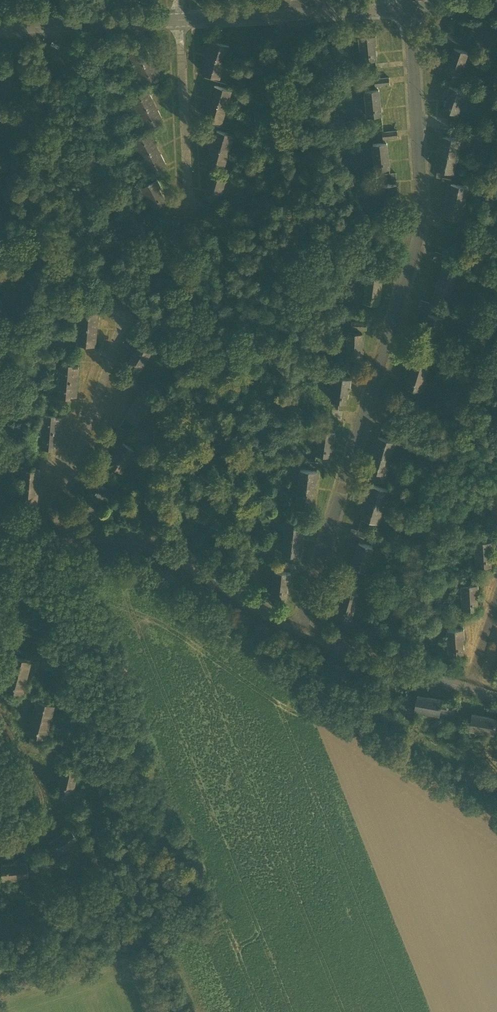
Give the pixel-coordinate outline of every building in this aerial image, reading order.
[(461,39),(447,34),(444,41),(459,45),(461,39)] [(376,35),(359,37),(362,61),(376,60),(374,44),(377,44),(376,35)] [(209,38),(198,72),(216,77),(226,44),(209,38)] [(155,75),(144,45),(128,51),(140,81),(155,75)] [(468,52),(454,48),(446,72),(459,77),(468,52)] [(389,78),(374,79),(375,86),(390,85),(389,78)] [(220,122),(225,86),(210,85),(205,120),(220,122)] [(160,119),(148,86),(131,92),(143,125),(160,119)] [(465,91),(449,86),(447,94),(449,95),(444,110),(458,115),(465,91)] [(382,115),(379,89),(365,91),(368,117),(382,115)] [(449,119),(438,117),(436,122),(438,123),(448,125),(449,119)] [(448,125),(438,123),(437,129),(453,132),(454,126),(448,125)] [(223,165),(230,133),(212,128),(204,161),(223,165)] [(150,131),(134,138),(148,169),(164,162),(150,131)] [(397,131),(382,133),(383,139),(398,137),(397,131)] [(460,139),(443,136),(441,146),(444,147),(442,153),(457,156),(460,139)] [(387,143),(373,144),(375,170),(390,169),(387,143)] [(457,156),(442,153),(441,160),(438,159),(436,170),(453,173),(457,156)] [(201,197),(218,201),(223,176),(206,173),(201,197)] [(147,181),(151,206),(167,203),(162,178),(147,181)] [(468,187),(451,183),(449,194),(451,194),(450,200),(465,204),(468,187)] [(381,210),(395,209),(394,193),(397,193),(397,184),(380,185),(381,210)] [(465,204),(450,200),(448,207),(446,207),(444,217),(461,220),(465,204)] [(456,225),(442,222),(441,228),(455,230),(456,225)] [(450,256),(435,252),(433,259),(448,263),(450,256)] [(457,269),(443,265),(435,290),(449,294),(457,269)] [(387,268),(372,266),(371,272),(386,274),(387,268)] [(382,278),(368,276),(364,302),(378,304),(382,278)] [(435,304),(421,300),(419,307),(433,311),(435,304)] [(98,311),(81,309),(80,327),(95,328),(95,321),(97,321),(98,311)] [(95,328),(80,327),(78,344),(95,345),(96,335),(94,335),(95,328)] [(148,335),(135,327),(131,333),(141,339),(140,342),(143,344),(148,335)] [(362,333),(348,333),(348,359),(362,359),(362,333)] [(143,344),(140,342),(126,365),(139,372),(152,350),(143,344)] [(421,353),(406,348),(404,355),(419,359),(421,353)] [(427,366),(414,362),(407,387),(420,391),(427,366)] [(72,364),(62,363),(60,380),(78,381),(79,367),(72,366),(72,364)] [(351,378),(335,376),(332,401),(346,403),(348,387),(350,388),(351,378)] [(148,386),(134,378),(131,384),(141,390),(139,393),(142,395),(148,386)] [(78,381),(60,380),(59,397),(70,398),(70,395),(76,396),(78,381)] [(131,434),(118,426),(115,432),(125,439),(123,442),(126,443),(131,434)] [(336,432),(319,430),(316,454),(330,456),(332,440),(334,441),(336,432)] [(395,441),(379,436),(376,446),(378,447),(376,454),(390,458),(395,441)] [(123,442),(110,464),(122,472),(136,449),(126,443),(123,442)] [(390,458),(376,454),(374,460),(372,459),(369,469),(385,475),(390,458)] [(104,473),(91,465),(87,471),(97,478),(96,480),(99,482),(104,473)] [(318,471),(300,469),(299,487),(313,488),(314,481),(317,482),(318,471)] [(385,478),(369,473),(367,479),(383,484),(385,478)] [(99,482),(96,480),(82,503),(94,510),(108,488),(99,482)] [(388,489),(372,484),(368,495),(371,495),(369,502),(383,506),(388,489)] [(36,487),(21,485),(20,503),(37,504),(38,494),(36,493),(36,487)] [(313,488),(299,487),(297,504),(314,505),(315,495),(312,495),(313,488)] [(383,506),(369,502),(367,508),(365,507),(362,517),(378,522),(383,506)] [(304,521),(286,520),(284,537),(299,538),(300,532),(303,532),(304,521)] [(365,533),(352,529),(350,536),(363,540),(365,533)] [(299,538),(284,537),(283,554),(300,556),(301,545),(299,545),(299,538)] [(492,541),(475,542),(477,566),(491,565),(490,550),(492,550),(492,541)] [(372,546),(359,542),(352,567),(365,571),(372,546)] [(291,572),(275,571),(272,595),(286,597),(288,581),(290,581),(291,572)] [(351,581),(337,576),(335,583),(349,587),(351,581)] [(478,584),(462,585),(463,609),(477,608),(477,593),(479,593),(478,584)] [(358,594),(345,590),(337,615),(351,619),(358,594)] [(464,628),(447,629),(449,654),(463,653),(462,638),(464,637),(464,628)] [(31,660),(14,656),(12,666),(14,666),(12,673),(27,677),(31,660)] [(367,676),(327,663),(323,676),(363,689),(367,676)] [(27,677),(12,673),(11,679),(9,679),(6,689),(23,693),(27,677)] [(442,700),(417,695),(415,710),(439,714),(442,700)] [(32,723),(30,733),(46,737),(54,704),(38,700),(35,710),(38,711),(35,724),(32,723)] [(455,703),(445,701),(443,713),(453,715),(455,703)] [(496,719),(472,714),(469,728),(494,733),(496,719)] [(44,741),(30,738),(29,743),(42,747),(44,741)] [(71,756),(56,752),(54,759),(65,762),(65,765),(68,766),(71,756)] [(68,766),(65,765),(58,791),(72,794),(79,769),(68,766)] [(82,824),(73,812),(67,816),(74,825),(71,827),(73,830),(82,824)] [(29,876),(28,866),(39,865),(37,850),(30,851),(31,862),(2,865),(3,879),(29,876)]
